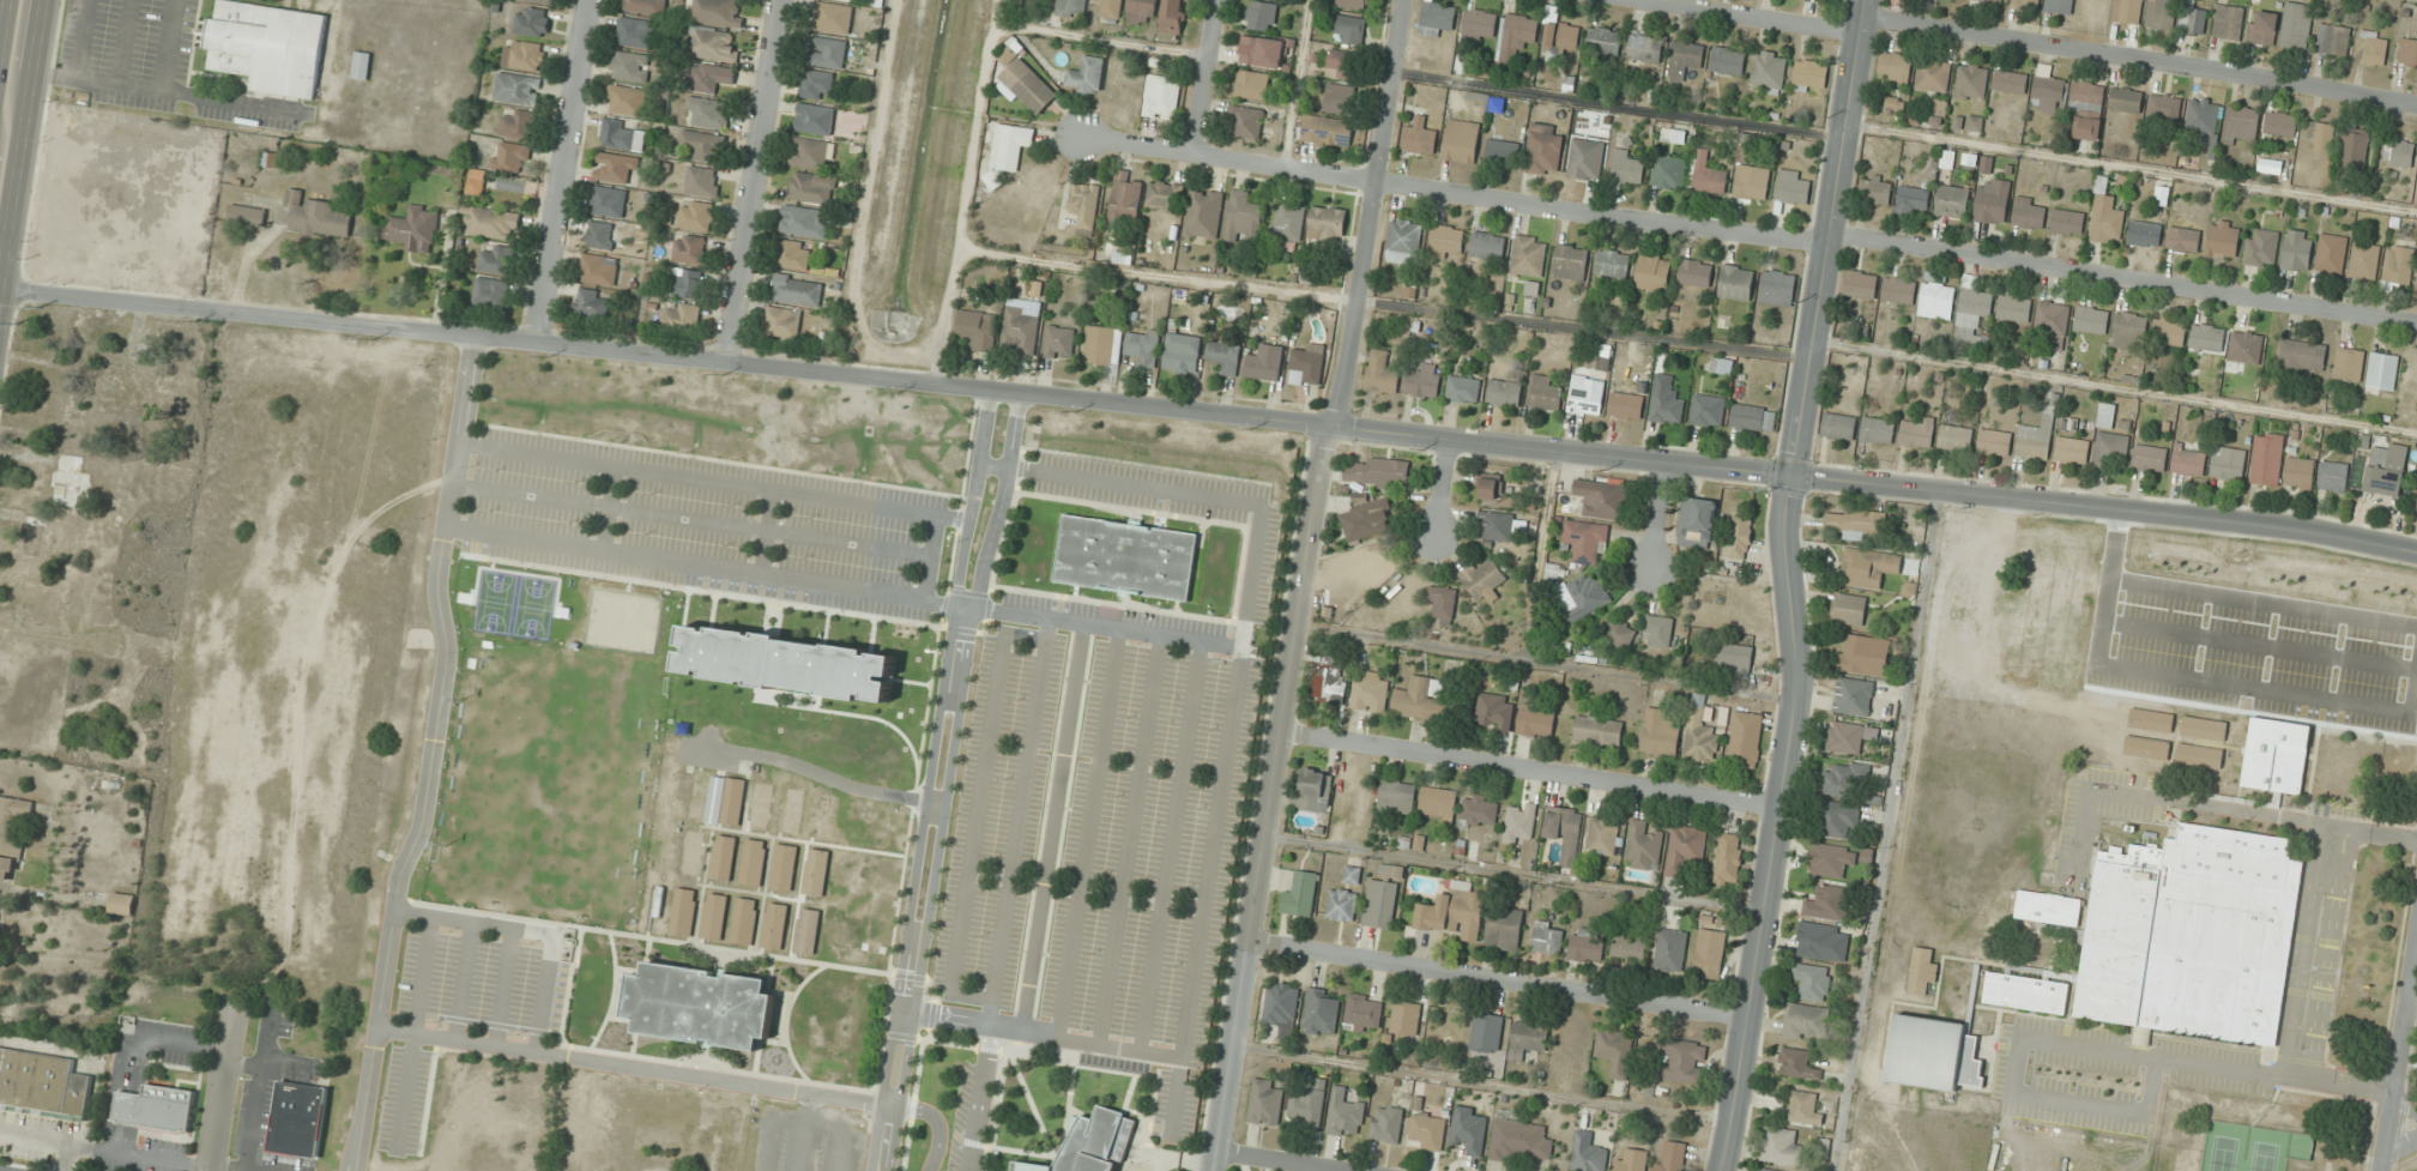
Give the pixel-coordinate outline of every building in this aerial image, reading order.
[(329,14),(223,0),(217,0),(207,69),(254,75),(252,91),(318,100),(329,14)] [(665,16),(667,0),(623,0),(622,11),(665,16)] [(692,19),(743,28),(746,14),(735,12),(738,0),(695,0),(692,19)] [(1087,0),(1058,0),(1056,15),(1084,19),(1087,0)] [(1120,20),(1123,0),(1098,0),(1095,16),(1120,20)] [(1126,22),(1153,26),(1156,0),(1129,0),(1126,22)] [(1184,35),(1190,0),(1165,0),(1160,31),(1184,35)] [(1246,28),(1274,31),(1277,3),(1249,0),(1246,28)] [(1369,0),(1338,0),(1337,6),(1367,10),(1369,0)] [(2037,10),(2039,0),(2011,0),(2010,4),(2037,10)] [(2072,15),(2074,0),(2046,0),(2045,12),(2072,15)] [(2139,25),(2143,0),(2115,0),(2112,20),(2139,25)] [(2145,25),(2172,30),(2177,0),(2149,0),(2145,25)] [(2202,36),(2207,12),(2194,9),(2196,0),(2185,0),(2179,31),(2202,36)] [(854,8),(819,1),(814,30),(849,36),(854,8)] [(1419,35),(1441,38),(1443,27),(1453,28),(1456,5),(1424,1),(1419,35)] [(2281,47),(2307,50),(2312,5),(2286,2),(2281,47)] [(2246,9),(2217,3),(2211,36),(2239,42),(2246,9)] [(1481,45),(1484,34),(1493,36),(1499,15),(1468,6),(1459,39),(1481,45)] [(516,34),(548,37),(551,10),(518,7),(516,34)] [(2273,46),(2279,14),(2251,9),(2246,42),(2273,46)] [(1496,64),(1518,67),(1522,43),(1535,45),(1539,19),(1504,13),(1496,64)] [(1338,44),(1365,41),(1362,15),(1335,18),(1338,44)] [(617,45),(651,48),(653,21),(619,18),(617,45)] [(1579,23),(1546,23),(1546,53),(1579,53),(1579,23)] [(2346,56),(2350,27),(2319,24),(2316,53),(2346,56)] [(731,45),(733,32),(693,25),(688,55),(738,63),(740,47),(731,45)] [(1587,52),(1618,55),(1621,30),(1589,27),(1587,52)] [(2383,68),(2389,35),(2360,29),(2354,63),(2383,68)] [(1291,71),(1294,40),(1242,34),(1238,65),(1291,71)] [(1662,37),(1631,34),(1629,59),(1660,61),(1662,37)] [(848,41),(813,37),(810,64),(845,68),(848,41)] [(2401,38),(2399,64),(2416,66),(2416,39),(2401,38)] [(503,66),(544,71),(547,45),(507,39),(503,66)] [(1667,80),(1686,82),(1688,69),(1701,70),(1704,44),(1672,41),(1667,80)] [(1746,52),(1715,45),(1709,69),(1740,77),(1746,52)] [(1355,77),(1355,50),(1328,51),(1329,78),(1355,77)] [(612,77),(647,81),(650,55),(616,51),(612,77)] [(353,79),(370,80),(371,52),(355,52),(353,79)] [(1753,91),(1784,92),(1784,52),(1753,52),(1753,91)] [(1912,55),(1880,53),(1878,78),(1910,81),(1912,55)] [(1104,58),(1083,56),(1082,68),(1068,67),(1066,90),(1101,93),(1104,58)] [(1059,95),(1019,57),(994,82),(1014,101),(1020,96),(1040,115),(1059,95)] [(1952,63),(1920,59),(1916,88),(1947,93),(1952,63)] [(1827,87),(1827,60),(1794,60),(1794,92),(1812,92),(1812,87),(1827,87)] [(734,87),(737,69),(695,62),(691,90),(718,95),(720,84),(734,87)] [(1989,67),(1959,63),(1955,98),(1985,102),(1989,67)] [(826,103),(837,78),(809,66),(799,92),(826,103)] [(494,98),(536,107),(542,80),(500,70),(494,98)] [(1269,74),(1238,70),(1236,97),(1267,100),(1269,74)] [(2028,73),(1996,70),(1994,90),(2026,93),(2028,73)] [(1176,121),(1183,80),(1150,74),(1142,115),(1176,121)] [(2032,103),(2064,106),(2067,79),(2035,76),(2032,103)] [(2099,141),(2106,84),(2073,80),(2070,109),(2078,110),(2075,138),(2099,141)] [(1324,111),(1352,115),(1356,86),(1328,82),(1324,111)] [(643,117),(647,90),(611,84),(606,111),(643,117)] [(2143,92),(2112,87),(2109,108),(2140,113),(2143,92)] [(2148,117),(2179,121),(2182,98),(2150,94),(2148,117)] [(696,111),(693,123),(725,130),(731,104),(690,95),(687,109),(696,111)] [(2218,133),(2221,101),(2189,98),(2187,130),(2218,133)] [(1946,100),(1932,100),(1932,125),(1946,125),(1946,100)] [(836,108),(800,103),(796,131),(832,135),(836,108)] [(1264,110),(1232,105),(1228,134),(1260,139),(1264,110)] [(2259,108),(2227,105),(2224,138),(2256,141),(2259,108)] [(535,113),(505,108),(500,134),(530,139),(535,113)] [(2297,114),(2266,111),(2264,135),(2295,138),(2297,114)] [(1351,148),(1354,121),(1305,114),(1302,141),(1351,148)] [(1403,126),(1404,153),(1437,152),(1436,129),(1428,130),(1427,114),(1417,115),(1417,126),(1403,126)] [(2316,143),(2314,150),(2328,154),(2336,127),(2311,118),(2304,139),(2316,143)] [(1480,123),(1448,119),(1443,160),(1476,164),(1480,123)] [(602,147),(634,149),(635,122),(604,120),(602,147)] [(1556,125),(1532,122),(1526,172),(1558,176),(1563,137),(1554,135),(1556,125)] [(994,158),(1020,160),(1021,148),(1033,149),(1035,128),(997,124),(994,158)] [(2361,169),(2371,132),(2349,126),(2338,163),(2361,169)] [(682,144),(691,144),(691,160),(724,160),(724,133),(682,133),(682,144)] [(1734,198),(1767,201),(1770,167),(1747,165),(1750,136),(1740,135),(1734,198)] [(825,169),(828,141),(794,137),(791,165),(825,169)] [(1597,181),(1606,144),(1575,137),(1567,174),(1597,181)] [(2384,164),(2411,168),(2415,142),(2388,138),(2384,164)] [(1485,163),(1518,166),(1521,142),(1487,139),(1485,163)] [(492,168),(527,174),(532,146),(496,140),(492,168)] [(1641,185),(1645,161),(1634,159),(1635,151),(1614,148),(1610,180),(1641,185)] [(1725,195),(1728,170),(1707,167),(1709,150),(1696,148),(1691,191),(1725,195)] [(596,180),(637,184),(639,156),(598,153),(596,180)] [(1686,165),(1654,162),(1651,186),(1683,190),(1686,165)] [(686,194),(717,197),(721,170),(689,166),(686,194)] [(466,193),(483,197),(489,172),(472,167),(466,193)] [(1110,220),(1139,224),(1144,185),(1129,182),(1130,171),(1117,169),(1110,220)] [(1808,205),(1811,182),(1800,181),(1801,171),(1779,169),(1776,201),(1808,205)] [(837,178),(790,171),(786,198),(833,205),(837,178)] [(1891,176),(1860,176),(1860,205),(1891,205),(1891,176)] [(2005,225),(2011,182),(1980,178),(1974,220),(2005,225)] [(2089,241),(2122,244),(2125,210),(2115,209),(2116,195),(2104,193),(2106,179),(2096,178),(2089,241)] [(1179,213),(1184,185),(1151,179),(1146,207),(1179,213)] [(1101,186),(1073,182),(1069,212),(1080,214),(1077,235),(1094,237),(1101,186)] [(627,190),(595,186),(591,214),(624,218),(627,190)] [(1967,218),(1969,188),(1938,186),(1936,216),(1967,218)] [(305,199),(307,190),(288,188),(285,207),(295,208),(291,232),(350,240),(354,215),(334,212),(335,203),(305,199)] [(1224,192),(1190,188),(1184,236),(1219,240),(1224,192)] [(1916,217),(1916,209),(1929,209),(1929,188),(1898,188),(1898,217),(1916,217)] [(1253,192),(1232,189),(1225,240),(1259,245),(1264,205),(1252,203),(1253,192)] [(2036,198),(2016,196),(2012,226),(2043,230),(2046,207),(2035,206),(2036,198)] [(1308,202),(1277,197),(1270,237),(1300,243),(1308,202)] [(710,231),(714,204),(683,200),(679,227),(710,231)] [(825,239),(830,212),(785,204),(780,231),(825,239)] [(229,223),(265,227),(267,208),(231,205),(229,223)] [(409,216),(383,216),(384,248),(438,247),(437,205),(409,206),(409,216)] [(521,213),(463,205),(461,218),(470,219),(468,233),(517,240),(521,213)] [(1347,209),(1312,206),(1309,241),(1344,243),(1347,209)] [(2085,213),(2054,209),(2051,232),(2082,236),(2085,213)] [(2159,249),(2162,224),(2131,220),(2128,245),(2159,249)] [(2236,260),(2241,224),(2211,220),(2205,256),(2236,260)] [(612,249),(614,223),(591,221),(588,247),(612,249)] [(1389,258),(1420,258),(1420,221),(1389,221),(1389,258)] [(1452,251),(1462,252),(1464,228),(1432,225),(1428,257),(1451,259),(1452,251)] [(2202,231),(2171,226),(2167,250),(2198,256),(2202,231)] [(2244,264),(2274,268),(2279,232),(2249,228),(2244,264)] [(2309,271),(2313,232),(2286,230),(2282,268),(2309,271)] [(1472,259),(1505,259),(1505,233),(1472,233),(1472,259)] [(2348,237),(2321,233),(2315,270),(2342,274),(2348,237)] [(673,261),(703,265),(707,238),(677,234),(673,261)] [(1549,240),(1516,234),(1509,273),(1542,278),(1549,240)] [(811,241),(778,241),(778,269),(811,269),(811,241)] [(2376,280),(2381,246),(2353,242),(2348,276),(2376,280)] [(1552,276),(1584,282),(1590,249),(1558,244),(1552,276)] [(2396,283),(2410,285),(2415,248),(2387,244),(2381,288),(2395,290),(2396,283)] [(494,248),(483,247),(480,271),(513,274),(515,247),(494,245),(494,248)] [(1671,261),(1660,260),(1661,248),(1639,246),(1635,288),(1669,291),(1671,261)] [(1595,274),(1628,278),(1631,253),(1598,249),(1595,274)] [(579,280),(613,287),(619,260),(585,253),(579,280)] [(1714,264),(1683,258),(1678,282),(1709,288),(1714,264)] [(1719,297),(1750,301),(1755,269),(1724,264),(1719,297)] [(672,296),(700,299),(703,271),(674,269),(672,296)] [(1797,274),(1765,269),(1760,302),(1792,307),(1797,274)] [(1875,299),(1878,273),(1845,270),(1843,296),(1875,299)] [(821,306),(823,280),(776,274),(773,301),(821,306)] [(1954,340),(1977,343),(1981,316),(1991,318),(1995,291),(1977,288),(1978,276),(1964,274),(1954,340)] [(1881,301),(1914,304),(1916,279),(1884,275),(1881,301)] [(510,281),(478,276),(474,304),(506,309),(510,281)] [(1918,316),(1951,320),(1956,285),(1923,281),(1918,316)] [(610,299),(599,297),(600,291),(579,288),(575,312),(607,318),(610,299)] [(2030,322),(2032,297),(2000,294),(1997,319),(2030,322)] [(1036,355),(1042,301),(1008,297),(1001,351),(1036,355)] [(2071,305),(2038,301),(2034,332),(2055,335),(2054,346),(2065,348),(2071,305)] [(665,326),(698,330),(701,306),(668,302),(665,326)] [(2074,330),(2105,335),(2109,310),(2078,305),(2074,330)] [(802,311),(768,306),(765,333),(798,338),(802,311)] [(957,337),(969,339),(967,350),(993,353),(999,314),(961,309),(957,337)] [(2110,346),(2143,351),(2148,316),(2116,311),(2110,346)] [(2188,323),(2155,317),(2150,341),(2183,348),(2188,323)] [(1120,366),(1123,327),(1086,325),(1083,363),(1120,366)] [(2225,326),(2192,325),(2191,350),(2223,352),(2225,326)] [(1135,365),(1154,369),(1162,333),(1131,326),(1125,353),(1138,355),(1135,365)] [(1074,359),(1075,328),(1047,327),(1046,358),(1074,359)] [(2260,366),(2265,334),(2232,329),(2227,361),(2260,366)] [(1169,345),(1162,367),(1194,377),(1203,347),(1179,339),(1177,347),(1169,345)] [(2282,339),(2279,370),(2323,376),(2326,344),(2282,339)] [(1242,345),(1212,340),(1208,361),(1220,363),(1218,374),(1237,377),(1242,345)] [(1325,345),(1306,343),(1305,351),(1293,350),(1289,384),(1321,387),(1325,345)] [(1280,381),(1282,345),(1260,344),(1260,355),(1247,354),(1246,379),(1280,381)] [(2366,351),(2338,346),(2332,378),(2360,383),(2366,351)] [(1365,391),(1397,395),(1400,370),(1389,368),(1391,351),(1371,348),(1365,391)] [(2394,392),(2400,357),(2371,352),(2365,387),(2394,392)] [(1710,371),(1731,376),(1735,361),(1714,355),(1710,371)] [(1407,365),(1408,397),(1441,396),(1440,365),(1407,365)] [(1552,386),(1554,379),(1535,374),(1526,405),(1558,414),(1564,390),(1552,386)] [(1599,417),(1606,381),(1574,374),(1567,411),(1599,417)] [(1446,400),(1478,403),(1481,379),(1449,376),(1446,400)] [(1487,405),(1520,408),(1522,381),(1489,378),(1487,405)] [(1608,417),(1641,421),(1644,395),(1612,391),(1608,417)] [(1649,421),(1682,424),(1684,397),(1652,394),(1649,421)] [(1691,425),(1723,428),(1726,396),(1694,394),(1691,425)] [(1767,409),(1734,402),(1729,426),(1762,433),(1767,409)] [(2112,429),(2117,406),(2102,402),(2097,425),(2112,429)] [(1856,416),(1824,413),(1822,437),(1854,440),(1856,416)] [(2049,460),(2055,415),(2044,414),(2042,425),(2020,422),(2015,456),(2049,460)] [(1892,445),(1895,420),(1863,416),(1860,442),(1892,445)] [(1935,443),(1929,417),(1898,425),(1905,451),(1935,443)] [(1974,429),(1942,423),(1937,447),(1970,453),(1974,429)] [(1976,453),(2008,459),(2013,433),(1980,428),(1976,453)] [(2125,462),(2131,437),(2099,430),(2092,465),(2115,470),(2117,460),(2125,462)] [(2250,484),(2279,488),(2285,434),(2256,431),(2250,484)] [(2089,440),(2057,436),(2054,461),(2087,464),(2089,440)] [(2373,441),(2363,491),(2400,498),(2409,448),(2373,441)] [(2202,478),(2208,449),(2176,443),(2170,473),(2202,478)] [(2168,449),(2136,444),(2132,466),(2164,472),(2168,449)] [(2211,478),(2243,481),(2246,449),(2214,446),(2211,478)] [(2315,459),(2287,457),(2284,488),(2312,490),(2315,459)] [(1409,460),(1369,458),(1369,465),(1346,463),(1345,482),(1407,487),(1409,460)] [(2318,491),(2346,492),(2348,463),(2320,461),(2318,491)] [(1501,501),(1504,476),(1482,474),(1480,499),(1501,501)] [(1586,518),(1625,520),(1627,483),(1576,480),(1575,498),(1587,498),(1586,518)] [(1711,551),(1717,501),(1683,496),(1677,546),(1711,551)] [(1386,498),(1340,511),(1349,543),(1384,533),(1381,524),(1393,520),(1386,498)] [(1826,510),(1825,530),(1843,531),(1843,537),(1879,539),(1880,512),(1826,510)] [(1063,513),(1197,533),(1188,603),(1130,593),(1130,597),(1117,594),(1117,591),(1052,581),(1063,513)] [(1514,540),(1514,533),(1527,533),(1527,514),(1480,514),(1480,540),(1514,540)] [(1728,558),(1748,560),(1753,517),(1733,515),(1728,558)] [(1605,554),(1609,525),(1565,519),(1561,548),(1573,550),(1572,562),(1597,566),(1599,553),(1605,554)] [(1841,586),(1887,591),(1891,553),(1845,548),(1841,586)] [(1364,576),(1364,581),(1397,580),(1396,549),(1348,551),(1348,563),(1342,563),(1342,577),(1364,576)] [(1509,580),(1488,553),(1458,576),(1479,603),(1509,580)] [(1553,590),(1571,623),(1612,602),(1594,568),(1553,590)] [(1428,609),(1436,609),(1436,624),(1455,624),(1455,588),(1428,588),(1428,609)] [(1830,622),(1864,627),(1868,597),(1834,593),(1830,622)] [(1673,618),(1646,614),(1643,644),(1670,647),(1673,618)] [(1637,630),(1606,615),(1596,636),(1627,651),(1637,630)] [(684,627),(705,630),(705,633),(712,634),(712,629),(750,635),(750,638),(757,639),(757,635),(779,639),(778,641),(827,647),(827,646),(865,652),(864,656),(871,657),(871,656),(892,658),(886,702),(866,700),(866,695),(858,694),(857,700),(820,695),(821,693),(772,686),(771,689),(750,686),(751,683),(743,682),(743,684),(705,678),(706,671),(699,670),(697,675),(677,671),(679,653),(690,654),(691,647),(682,646),(684,627)] [(1839,645),(1835,670),(1887,678),(1892,640),(1850,633),(1848,646),(1839,645)] [(1755,651),(1723,640),(1715,663),(1748,673),(1755,651)] [(1342,704),(1347,658),(1319,655),(1313,701),(1342,704)] [(1356,672),(1350,707),(1384,713),(1390,677),(1356,672)] [(1391,716),(1442,721),(1447,680),(1409,675),(1408,690),(1394,688),(1391,716)] [(1875,682),(1839,676),(1833,711),(1869,717),(1875,682)] [(1704,723),(1706,694),(1690,693),(1686,759),(1715,760),(1717,724),(1704,723)] [(1478,729),(1513,728),(1511,695),(1477,696),(1478,729)] [(1516,734),(1552,739),(1556,713),(1520,707),(1516,734)] [(1640,751),(1676,756),(1680,724),(1669,722),(1671,711),(1646,708),(1640,751)] [(1757,770),(1764,715),(1734,711),(1728,766),(1757,770)] [(1574,742),(1621,746),(1623,716),(1576,712),(1574,742)] [(2164,718),(2142,716),(2140,735),(2162,738),(2164,718)] [(2312,724),(2252,716),(2241,787),(2301,796),(2312,724)] [(2227,745),(2229,724),(2183,720),(2180,741),(2227,745)] [(1827,750),(1862,754),(1864,739),(1877,740),(1878,727),(1830,721),(1827,750)] [(2121,763),(2167,768),(2169,747),(2123,742),(2121,763)] [(2176,771),(2222,776),(2224,755),(2178,751),(2176,771)] [(1868,764),(1835,765),(1835,771),(1822,771),(1823,795),(1852,794),(1852,785),(1868,784),(1868,764)] [(1334,772),(1302,768),(1296,809),(1329,813),(1334,772)] [(746,779),(694,772),(687,820),(740,827),(746,779)] [(745,827),(768,830),(774,785),(752,781),(745,827)] [(1414,810),(1416,784),(1380,782),(1379,807),(1414,810)] [(805,789),(783,787),(779,832),(800,835),(805,789)] [(1420,817),(1455,818),(1456,789),(1421,788),(1420,817)] [(0,796),(0,881),(18,884),(32,801),(0,796)] [(1497,796),(1460,796),(1460,826),(1497,826),(1497,796)] [(1862,806),(1825,800),(1819,834),(1848,839),(1850,828),(1858,829),(1862,806)] [(1521,810),(1508,808),(1503,842),(1530,846),(1537,803),(1523,801),(1521,810)] [(1544,838),(1565,840),(1562,866),(1577,868),(1583,810),(1548,805),(1544,838)] [(1586,851),(1614,856),(1620,821),(1592,816),(1586,851)] [(1663,834),(1648,832),(1649,821),(1631,819),(1625,867),(1658,871),(1663,834)] [(2278,1046),(2302,862),(2291,861),(2294,838),(2180,824),(2178,839),(2166,838),(2165,849),(2130,845),(2129,852),(2099,848),(2076,1017),(2136,1025),(2134,1044),(2149,1046),(2151,1030),(2278,1046)] [(1707,830),(1672,825),(1665,875),(1686,878),(1688,865),(1701,867),(1707,830)] [(706,831),(685,829),(679,875),(701,877),(706,831)] [(1743,836),(1719,833),(1714,881),(1738,884),(1743,836)] [(730,882),(737,837),(716,834),(709,879),(730,882)] [(761,887),(767,842),(746,839),(740,884),(761,887)] [(792,892),(798,847),(776,843),(769,888),(792,892)] [(1856,865),(1857,847),(1811,845),(1810,874),(1844,876),(1845,864),(1856,865)] [(1404,867),(1380,864),(1379,877),(1403,879),(1404,867)] [(1360,883),(1360,868),(1345,867),(1345,883),(1360,883)] [(1312,917),(1318,873),(1292,869),(1285,913),(1312,917)] [(1361,924),(1391,930),(1400,883),(1370,878),(1361,924)] [(1803,901),(1802,917),(1844,920),(1846,888),(1815,885),(1814,902),(1803,901)] [(1358,891),(1330,887),(1325,918),(1354,922),(1358,891)] [(1479,942),(1484,901),(1470,899),(1471,890),(1442,887),(1440,906),(1417,903),(1414,926),(1460,932),(1459,940),(1479,942)] [(696,889),(676,888),(672,934),(693,936),(696,889)] [(2015,919),(2079,928),(2083,900),(2019,890),(2015,919)] [(133,916),(136,895),(113,892),(110,913),(133,916)] [(728,895),(707,892),(701,937),(721,940),(728,895)] [(731,942),(754,945),(758,899),(736,897),(731,942)] [(788,905),(767,902),(762,947),(783,949),(788,905)] [(1518,952),(1524,911),(1490,906),(1485,947),(1518,952)] [(1563,923),(1534,922),(1533,953),(1562,953),(1563,923)] [(1846,964),(1851,929),(1800,922),(1795,956),(1846,964)] [(1602,963),(1606,931),(1572,928),(1568,959),(1602,963)] [(1681,973),(1689,933),(1661,928),(1653,967),(1681,973)] [(1725,932),(1699,929),(1695,976),(1721,979),(1725,932)] [(1646,936),(1613,934),(1612,957),(1645,959),(1646,936)] [(712,970),(713,967),(726,968),(725,972),(767,978),(765,992),(774,994),(768,1040),(756,1038),(754,1052),(713,1046),(713,1048),(702,1046),(702,1045),(635,1034),(638,1020),(622,1018),(629,972),(641,973),(643,960),(712,970)] [(1827,1003),(1832,969),(1794,963),(1791,985),(1801,986),(1799,998),(1827,1003)] [(2066,1014),(2070,983),(1987,972),(1983,1004),(2066,1014)] [(1300,987),(1269,982),(1263,1023),(1294,1027),(1300,987)] [(1303,1032),(1335,1036),(1340,991),(1308,988),(1303,1032)] [(1343,1027),(1378,1034),(1384,1000),(1349,994),(1343,1027)] [(1390,1033),(1417,1036),(1421,1004),(1394,1001),(1390,1033)] [(1783,1035),(1827,1039),(1830,1007),(1786,1003),(1783,1035)] [(1502,1016),(1474,1013),(1471,1050),(1499,1053),(1502,1016)] [(1886,1082),(1957,1091),(1958,1084),(1981,1088),(1985,1061),(1975,1059),(1979,1037),(1966,1035),(1967,1025),(1895,1015),(1886,1082)] [(1508,1059),(1519,1061),(1521,1049),(1545,1053),(1549,1027),(1515,1021),(1508,1059)] [(1633,1034),(1599,1029),(1595,1057),(1613,1060),(1611,1078),(1627,1080),(1633,1034)] [(1707,1046),(1662,1039),(1656,1078),(1700,1085),(1707,1046)] [(86,1121),(92,1074),(72,1072),(73,1056),(0,1047),(0,1110),(86,1121)] [(1811,1052),(1782,1047),(1778,1074),(1822,1081),(1823,1070),(1808,1068),(1811,1052)] [(1279,1126),(1284,1093),(1274,1091),(1275,1081),(1255,1078),(1248,1121),(1279,1126)] [(320,1159),(330,1086),(278,1080),(268,1152),(320,1159)] [(197,1091),(145,1084),(144,1094),(119,1091),(114,1122),(191,1131),(197,1091)] [(1364,1103),(1344,1100),(1346,1087),(1333,1086),(1327,1134),(1360,1138),(1364,1103)] [(1316,1128),(1329,1096),(1307,1087),(1301,1100),(1294,1097),(1286,1117),(1316,1128)] [(1822,1093),(1791,1091),(1789,1123),(1820,1125),(1822,1093)] [(1409,1147),(1443,1150),(1446,1115),(1421,1113),(1423,1098),(1414,1097),(1409,1147)] [(1117,1164),(1115,1170),(1011,1170),(1013,1159),(1053,1165),(1068,1137),(1071,1115),(1080,1117),(1080,1115),(1093,1119),(1098,1105),(1124,1113),(1124,1116),(1135,1119),(1125,1151),(1120,1149),(1114,1164),(1117,1164)] [(1371,1140),(1399,1143),(1404,1109),(1375,1105),(1371,1140)] [(1467,1155),(1482,1157),(1487,1120),(1477,1118),(1478,1109),(1455,1106),(1451,1141),(1469,1144),(1467,1155)] [(1490,1160),(1516,1162),(1516,1154),(1552,1157),(1554,1139),(1545,1138),(1546,1126),(1524,1124),(1525,1115),(1494,1112),(1490,1160)] [(1795,1141),(1797,1131),(1765,1126),(1759,1159),(1798,1166),(1802,1142),(1795,1141)] [(1595,1146),(1597,1133),(1577,1129),(1569,1170),(1576,1170),(1606,1170),(1610,1148),(1595,1146)] [(1656,1162),(1655,1170),(1683,1170),(1688,1145),(1665,1140),(1660,1163),(1656,1162)] [(1621,1147),(1615,1170),(1645,1170),(1649,1153),(1621,1147)]
